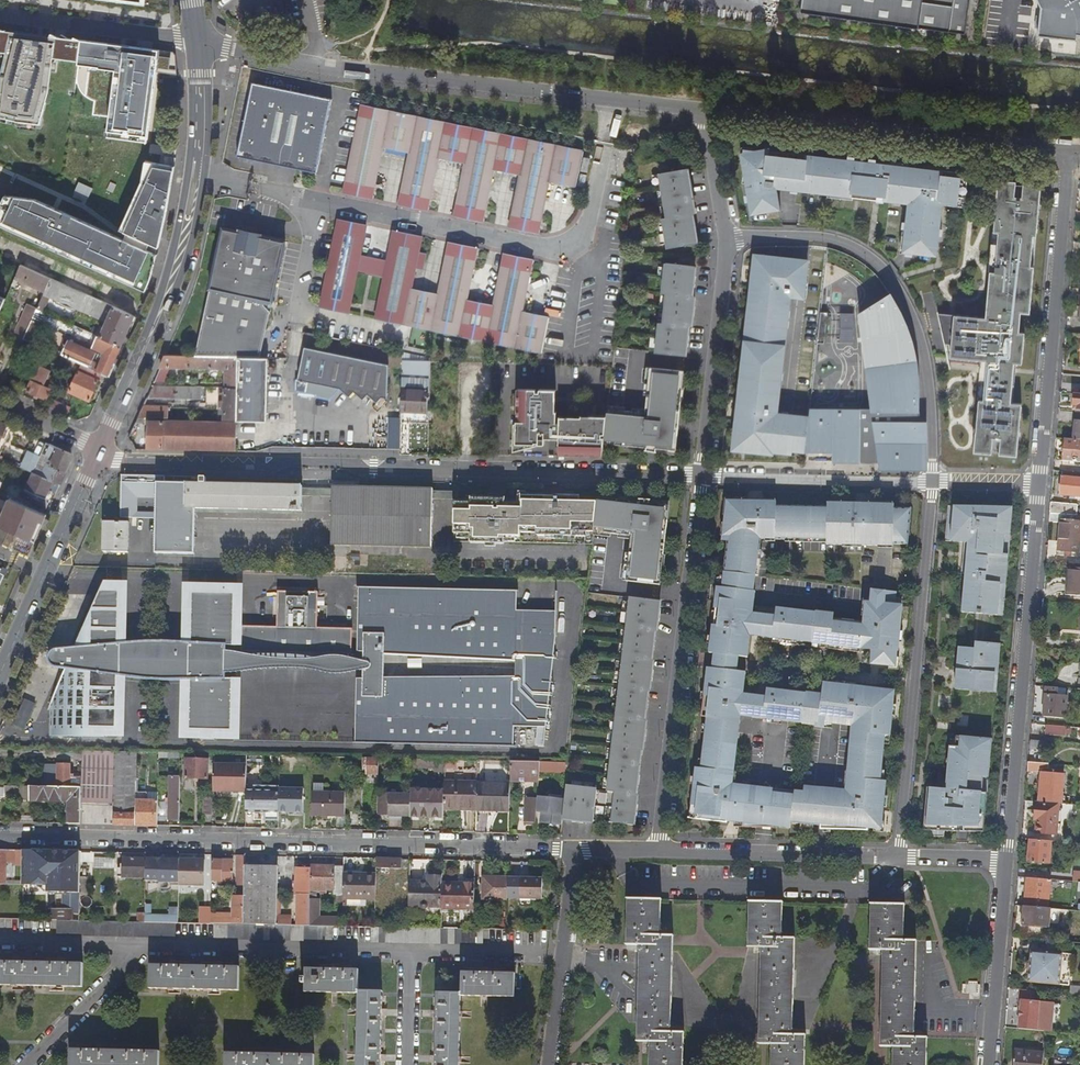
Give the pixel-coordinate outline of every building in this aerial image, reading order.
[(800,13),(919,29),(919,28),(965,35),(970,0),(953,0),(953,5),(923,1),(923,0),(802,0),(800,13)] [(1042,7),(1041,15),(1039,28),(1038,36),(1078,41),(1079,36),(1079,0),(1039,0),(1042,7)] [(254,83),(239,157),(259,161),(261,150),(280,154),(277,165),(280,165),(283,155),(300,158),(298,169),(318,173),(334,100),(254,83)] [(363,106),(345,193),(373,198),(384,147),(412,153),(419,118),(363,106)] [(412,153),(401,204),(428,210),(440,158),(467,163),(474,129),(419,118),(412,153)] [(467,163),(455,216),(484,221),(495,169),(522,175),(529,141),(474,129),(467,163)] [(642,140),(641,158),(653,159),(655,141),(642,140)] [(522,175),(511,227),(539,233),(550,182),(578,187),(585,152),(529,141),(522,175)] [(745,154),(740,155),(751,215),(781,210),(778,193),(775,192),(775,188),(810,192),(810,190),(842,194),(841,196),(885,201),(885,199),(908,202),(902,252),(933,256),(934,247),(938,248),(943,203),(957,205),(958,197),(965,198),(968,173),(930,169),(930,171),(904,168),(904,166),(846,159),(845,161),(814,157),(814,155),(767,150),(767,148),(755,152),(744,150),(745,154)] [(261,150),(259,161),(277,165),(280,154),(261,150)] [(7,189),(0,208),(0,227),(144,281),(186,170),(150,156),(122,231),(7,189)] [(585,158),(583,172),(589,173),(592,160),(585,158)] [(685,170),(661,174),(669,218),(664,219),(669,249),(695,244),(697,244),(696,235),(694,223),(692,214),(695,214),(694,209),(691,189),(689,179),(687,169),(685,170)] [(582,175),(580,187),(586,188),(588,176),(582,175)] [(1041,184),(998,180),(994,232),(996,232),(993,273),(990,272),(986,318),(938,314),(944,344),(951,345),(950,357),(987,361),(984,401),(979,400),(974,453),(992,454),(993,440),(1000,440),(999,455),(1017,456),(1021,404),(1010,403),(1014,363),(1021,364),(1024,333),(1019,332),(1020,312),(1029,313),(1033,267),(1032,267),(1034,235),(1036,236),(1041,184)] [(339,220),(320,308),(349,314),(357,272),(385,278),(388,262),(361,257),(367,226),(339,220)] [(224,228),(212,280),(275,293),(287,242),(252,234),(245,233),(224,228)] [(395,232),(388,262),(385,278),(376,319),(431,331),(438,295),(412,289),(416,269),(423,270),(426,254),(420,253),(423,238),(395,232)] [(438,295),(431,331),(486,342),(493,307),(467,301),(478,249),(449,243),(438,295)] [(493,307),(486,342),(542,354),(549,319),(522,313),(533,261),(504,255),(493,307)] [(809,417),(775,413),(780,370),(776,370),(778,355),(782,355),(789,296),(799,297),(799,293),(804,293),(807,261),(789,259),(789,262),(754,259),(733,449),(751,451),(751,450),(771,453),(771,451),(793,451),(793,448),(805,450),(809,417)] [(15,275),(45,289),(50,278),(20,264),(15,275)] [(660,324),(657,353),(686,356),(687,347),(688,336),(689,327),(692,327),(693,317),(694,307),(695,297),(692,296),(693,287),(694,276),(695,267),(666,264),(663,293),(669,294),(665,324),(660,324)] [(45,289),(42,294),(105,322),(99,337),(121,346),(134,316),(50,278),(45,289)] [(211,289),(196,356),(225,356),(238,357),(260,357),(269,319),(271,311),(265,305),(266,300),(273,301),(275,293),(212,280),(210,288),(211,289)] [(805,450),(805,451),(833,451),(833,462),(860,462),(860,452),(879,452),(880,462),(918,463),(921,423),(913,423),(913,411),(920,410),(921,388),(918,373),(915,352),(913,344),(906,326),(901,314),(896,304),(889,293),(877,301),(880,305),(875,306),(875,302),(859,313),(872,406),(872,408),(810,409),(809,417),(805,450)] [(28,303),(17,329),(25,333),(31,319),(36,309),(37,307),(28,303)] [(53,306),(49,315),(57,318),(60,310),(53,306)] [(842,313),(842,340),(856,340),(855,313),(842,313)] [(25,333),(23,339),(32,343),(41,323),(31,319),(25,333)] [(68,341),(61,356),(65,358),(81,365),(101,374),(107,377),(121,346),(99,337),(96,335),(91,348),(103,354),(99,364),(92,361),(95,353),(68,341)] [(305,348),(299,379),(297,380),(297,391),(317,395),(317,397),(331,400),(341,389),(343,382),(369,388),(368,394),(369,394),(382,397),(388,398),(389,365),(305,348)] [(166,355),(161,367),(225,369),(225,356),(196,356),(166,355)] [(37,365),(26,391),(47,400),(48,397),(65,358),(61,356),(60,356),(58,359),(51,376),(48,374),(49,370),(37,365)] [(238,357),(238,389),(237,421),(267,422),(268,357),(260,357),(238,357)] [(430,362),(403,361),(403,379),(430,380),(430,362)] [(81,365),(69,392),(89,401),(101,374),(81,365)] [(607,420),(605,444),(626,446),(637,447),(648,448),(677,451),(682,402),(683,388),(685,371),(684,371),(651,368),(646,416),(640,415),(641,413),(619,411),(619,413),(608,412),(607,420)] [(355,391),(363,399),(368,394),(369,388),(343,382),(341,389),(350,396),(355,391)] [(153,386),(153,397),(197,399),(198,388),(153,386)] [(225,389),(224,420),(237,421),(238,389),(225,389)] [(402,390),(402,408),(407,408),(407,411),(428,411),(428,391),(402,390)] [(559,455),(603,456),(607,420),(560,419),(560,423),(556,423),(557,412),(554,412),(555,393),(519,393),(519,408),(522,408),(522,412),(519,411),(518,422),(516,422),(516,426),(513,426),(513,455),(545,447),(545,441),(560,441),(559,455)] [(47,400),(44,405),(67,415),(70,407),(48,397),(47,400)] [(143,407),(138,419),(144,419),(168,419),(168,407),(143,407)] [(383,414),(382,450),(401,450),(402,415),(383,414)] [(148,421),(148,449),(236,451),(236,423),(224,423),(148,421)] [(1064,460),(1079,462),(1079,440),(1073,439),(1066,439),(1064,460)] [(54,456),(50,465),(65,472),(71,459),(70,453),(50,444),(46,452),(54,456)] [(29,452),(22,468),(27,470),(33,473),(35,467),(39,460),(40,457),(29,452)] [(33,473),(53,482),(59,485),(65,472),(50,465),(48,464),(44,471),(35,467),(33,473)] [(1061,495),(1079,497),(1079,478),(1066,477),(1066,472),(1054,471),(1053,485),(1062,486),(1061,495)] [(31,476),(25,489),(45,498),(53,482),(33,473),(31,476)] [(159,481),(157,551),(195,551),(197,506),(303,508),(304,493),(304,485),(304,484),(159,481)] [(335,486),(334,494),(333,543),(434,545),(435,497),(435,489),(435,487),(335,484),(335,486)] [(304,485),(304,493),(334,494),(335,486),(304,485)] [(435,489),(435,497),(456,497),(456,489),(435,489)] [(473,497),(456,496),(455,541),(471,541),(471,542),(486,543),(505,543),(505,542),(593,544),(598,497),(599,497),(581,496),(581,494),(523,492),(523,494),(522,498),(505,498),(506,495),(473,494),(473,497)] [(0,499),(0,517),(1,518),(0,520),(0,526),(34,542),(47,514),(9,497),(7,502),(0,499)] [(619,500),(599,498),(595,530),(606,531),(605,534),(627,536),(627,533),(632,534),(627,582),(660,586),(661,586),(663,570),(664,555),(670,507),(641,503),(630,502),(619,500)] [(1052,500),(1050,514),(1077,516),(1078,503),(1052,500)] [(907,545),(908,509),(732,504),(721,594),(714,660),(695,817),(742,823),(766,827),(785,829),(821,829),(886,829),(894,690),(849,686),(846,725),(841,792),(823,791),(770,787),(733,785),(739,718),(741,693),(744,663),(746,638),(748,614),(750,598),(754,539),(907,545)] [(1010,534),(1012,508),(954,507),(951,541),(964,542),(962,571),(965,571),(962,611),(998,614),(1000,582),(1006,582),(1008,555),(1003,554),(1005,534),(1010,534)] [(1050,522),(1061,523),(1058,551),(1079,553),(1079,516),(1077,516),(1050,514),(1050,522)] [(107,521),(106,550),(131,551),(132,521),(107,521)] [(3,546),(3,545),(11,548),(17,535),(0,528),(0,545),(3,546)] [(1068,595),(1079,597),(1079,569),(1071,569),(1068,595)] [(156,640),(122,642),(123,587),(110,587),(110,581),(108,581),(77,646),(60,648),(57,648),(54,650),(52,652),(51,655),(51,658),(52,662),(54,664),(67,668),(66,735),(70,735),(78,735),(78,729),(106,729),(121,729),(122,674),(156,677),(190,678),(189,730),(204,731),(204,738),(216,738),(216,731),(236,732),(237,677),(227,677),(227,671),(214,670),(215,649),(228,649),(229,643),(238,643),(240,589),(219,589),(219,582),(208,581),(207,588),(192,588),(190,641),(156,640)] [(371,665),(369,667),(364,668),(364,676),(358,676),(357,741),(516,743),(516,724),(548,724),(557,636),(558,624),(525,624),(526,608),(519,608),(519,588),(361,585),(359,650),(365,650),(365,658),(369,659),(371,661),(372,663),(371,665)] [(866,626),(748,614),(746,638),(870,651),(869,661),(898,664),(905,591),(871,588),(866,626)] [(278,624),(244,623),(243,649),(249,649),(249,652),(260,651),(266,651),(276,654),(286,655),(295,657),(299,657),(305,656),(310,656),(315,656),(320,655),(324,654),(330,653),(336,653),(343,654),(347,655),(347,652),(353,652),(354,626),(319,625),(320,590),(280,589),(278,624)] [(565,801),(563,819),(573,820),(584,822),(594,823),(594,821),(634,826),(635,816),(637,805),(638,796),(637,796),(638,785),(639,776),(641,756),(642,751),(643,751),(644,742),(646,731),(647,721),(645,721),(646,711),(648,701),(649,691),(650,692),(651,682),(653,671),(654,661),(652,661),(653,651),(655,641),(656,632),(657,632),(658,622),(660,611),(661,602),(658,601),(631,598),(628,628),(629,629),(626,658),(624,658),(621,688),(622,688),(619,718),(617,718),(614,748),(615,748),(610,793),(567,787),(565,801)] [(558,609),(526,608),(525,624),(558,624),(558,609)] [(972,647),(958,646),(955,688),(993,690),(994,673),(998,674),(1000,642),(972,640),(972,647)] [(215,649),(214,670),(227,671),(258,668),(273,666),(288,666),(308,667),(323,669),(332,671),(343,671),(356,669),(364,668),(369,667),(371,665),(372,663),(371,661),(369,659),(365,658),(357,657),(332,654),(323,655),(308,657),(289,657),(274,656),(258,654),(228,649),(215,649)] [(846,725),(849,686),(824,681),(823,694),(768,690),(768,698),(741,693),(739,718),(814,726),(814,722),(846,725)] [(1046,687),(1044,717),(1065,719),(1067,697),(1056,696),(1056,688),(1046,687)] [(24,700),(13,725),(24,730),(35,705),(24,700)] [(1039,725),(1039,732),(1062,734),(1063,727),(1039,725)] [(923,828),(984,826),(986,789),(981,788),(982,773),(988,773),(990,737),(959,734),(958,746),(948,746),(945,788),(926,786),(923,828)] [(1030,740),(1030,749),(1047,750),(1048,742),(1030,740)] [(56,751),(56,762),(82,763),(82,751),(56,751)] [(82,751),(82,763),(81,774),(114,775),(114,752),(82,751)] [(114,752),(114,775),(114,804),(113,825),(136,826),(136,793),(137,753),(114,752)] [(270,755),(270,765),(279,765),(279,756),(270,755)] [(368,758),(368,774),(379,775),(379,758),(368,758)] [(185,759),(185,779),(207,779),(208,759),(185,759)] [(511,762),(511,781),(539,782),(540,769),(540,763),(511,762)] [(47,765),(46,787),(58,788),(58,765),(47,765)] [(58,765),(58,788),(81,788),(81,778),(73,778),(73,775),(70,775),(70,766),(58,765)] [(213,766),(213,791),(234,791),(246,791),(246,766),(213,766)] [(1042,773),(1039,802),(1059,803),(1062,803),(1064,775),(1042,773)] [(81,788),(81,803),(114,804),(114,775),(81,774),(81,778),(81,788)] [(169,779),(168,820),(179,820),(180,779),(169,779)] [(444,783),(444,812),(467,812),(468,809),(477,809),(478,784),(444,783)] [(478,784),(477,809),(477,811),(491,811),(491,808),(510,808),(511,784),(478,784)] [(312,785),(312,795),(323,795),(323,786),(312,785)] [(19,787),(19,800),(29,801),(30,787),(19,787)] [(30,787),(29,801),(68,801),(68,824),(81,824),(81,803),(81,788),(58,788),(46,787),(30,787)] [(255,791),(255,812),(266,812),(266,820),(279,821),(279,813),(279,788),(255,787),(255,791)] [(306,788),(279,788),(279,813),(305,814),(306,788)] [(246,794),(246,812),(255,812),(255,791),(246,791),(246,794)] [(136,793),(136,826),(157,826),(158,802),(147,801),(147,793),(136,793)] [(147,793),(147,801),(158,802),(158,793),(147,793)] [(378,793),(378,815),(389,816),(389,817),(411,817),(411,794),(378,793)] [(312,795),(312,818),(345,819),(345,796),(323,795),(312,795)] [(213,797),(204,797),(204,815),(213,816),(213,797)] [(543,812),(542,823),(563,825),(563,819),(565,801),(544,799),(538,798),(538,800),(537,812),(543,812)] [(527,799),(525,824),(536,825),(537,812),(538,800),(527,799)] [(414,808),(414,826),(431,827),(432,801),(424,800),(424,808),(414,808)] [(1036,801),(1035,815),(1038,815),(1037,821),(1036,833),(1057,835),(1059,803),(1039,802),(1036,801)] [(1030,840),(1029,862),(1050,863),(1052,841),(1030,840)] [(6,884),(6,861),(6,856),(11,856),(11,850),(0,850),(0,884),(6,884)] [(6,856),(6,861),(15,861),(15,850),(11,850),(11,856),(6,856)] [(23,865),(23,884),(46,884),(77,885),(77,851),(15,850),(15,861),(15,865),(23,865)] [(237,855),(236,894),(245,894),(245,866),(245,855),(237,855)] [(245,855),(245,866),(255,866),(255,855),(245,855)] [(123,857),(123,867),(119,867),(119,876),(146,877),(147,858),(123,857)] [(147,858),(146,877),(179,877),(179,871),(179,859),(147,858)] [(179,859),(179,871),(212,872),(212,860),(179,859)] [(377,859),(377,869),(410,869),(410,859),(377,859)] [(212,872),(212,881),(232,881),(233,861),(212,860),(212,872)] [(80,863),(80,876),(81,876),(81,902),(88,902),(89,877),(90,876),(90,863),(80,863)] [(311,868),(310,889),(335,890),(335,893),(337,893),(337,901),(344,902),(344,898),(344,874),(344,866),(311,865),(311,868)] [(245,866),(245,894),(245,897),(245,924),(277,925),(278,913),(278,867),(255,866),(245,866)] [(297,867),(296,891),(298,892),(310,892),(310,889),(311,868),(297,867)] [(344,874),(344,898),(360,899),(360,877),(357,877),(357,874),(344,874)] [(360,877),(360,899),(376,899),(377,877),(360,877)] [(484,878),(484,900),(508,900),(508,878),(484,878)] [(1027,878),(1024,907),(1048,909),(1050,880),(1027,878)] [(520,879),(520,899),(543,900),(543,879),(520,879)] [(410,883),(409,904),(421,905),(421,906),(422,907),(423,908),(424,909),(425,909),(426,909),(427,909),(427,908),(428,908),(429,907),(429,906),(442,906),(442,882),(442,880),(429,880),(429,884),(422,883),(410,883)] [(442,882),(442,906),(442,908),(475,909),(475,887),(464,886),(464,880),(459,880),(458,882),(442,882)] [(48,887),(48,918),(73,918),(73,887),(48,887)] [(298,894),(298,926),(310,926),(310,899),(310,894),(298,894)] [(212,916),(211,923),(215,924),(245,924),(245,897),(234,897),(234,917),(212,916)] [(310,899),(310,926),(332,926),(343,927),(343,920),(319,920),(319,899),(310,899)] [(638,1042),(651,1043),(651,1047),(649,1047),(649,1049),(650,1049),(649,1064),(683,1064),(683,1034),(684,1034),(684,1033),(669,1032),(669,1028),(671,1028),(673,936),(660,936),(660,931),(661,931),(661,930),(661,901),(662,901),(662,900),(627,899),(627,900),(628,900),(627,944),(626,944),(626,946),(642,946),(641,950),(640,950),(638,1042)] [(760,1045),(772,1045),(772,1050),(771,1050),(771,1051),(771,1064),(804,1064),(805,1036),(805,1035),(790,1034),(791,1030),(792,1030),(794,938),(781,938),(781,934),(782,934),(782,932),(782,933),(783,903),(783,902),(749,901),(749,903),(750,903),(749,947),(748,947),(748,948),(763,949),(763,953),(762,953),(760,1045)] [(894,1052),(892,1052),(892,1053),(893,1054),(893,1064),(926,1064),(927,1038),(927,1037),(912,1037),(912,1033),(914,1032),(916,941),(902,940),(902,936),(905,936),(905,935),(904,935),(905,906),(905,905),(870,904),(870,905),(871,905),(870,950),(869,950),(869,951),(884,951),(884,955),(883,955),(881,1048),(894,1048),(894,1052)] [(145,913),(145,922),(175,923),(178,923),(178,915),(173,915),(173,916),(152,916),(152,906),(145,905),(145,913)] [(201,905),(201,917),(210,918),(211,905),(201,905)] [(1024,907),(1023,924),(1049,926),(1049,923),(1059,924),(1061,910),(1048,909),(1024,907)] [(278,913),(277,925),(292,925),(292,916),(281,916),(281,913),(278,913)] [(58,920),(58,935),(175,938),(175,923),(145,922),(138,922),(79,920),(58,920)] [(215,924),(215,939),(332,942),(332,926),(310,926),(298,926),(292,925),(277,925),(245,924),(215,924)] [(372,927),(372,942),(483,945),(483,930),(372,927)] [(1062,953),(1031,951),(1030,961),(1027,964),(1027,969),(1029,972),(1028,983),(1059,985),(1062,953)] [(81,987),(82,964),(63,964),(57,964),(18,963),(13,962),(0,962),(0,986),(81,987)] [(150,965),(150,989),(238,990),(239,967),(150,965)] [(305,992),(358,994),(357,1064),(380,1064),(380,1061),(381,1055),(382,1015),(382,1009),(382,991),(359,991),(359,970),(306,969),(306,977),(302,977),(301,984),(305,984),(305,992)] [(461,993),(437,992),(437,1011),(437,1017),(436,1056),(436,1062),(436,1064),(459,1064),(461,996),(515,997),(515,973),(462,972),(461,993)] [(1071,987),(1070,994),(1079,995),(1079,988),(1071,987)] [(1021,1001),(1019,1029),(1036,1030),(1039,1002),(1036,1002),(1036,1000),(1034,999),(1034,991),(1020,990),(1019,1000),(1021,1001)] [(70,1064),(159,1064),(159,1052),(70,1050),(70,1064)] [(1013,1064),(1042,1064),(1043,1053),(1013,1051),(1013,1064)] [(225,1064),(314,1064),(314,1055),(225,1053),(225,1064)]
